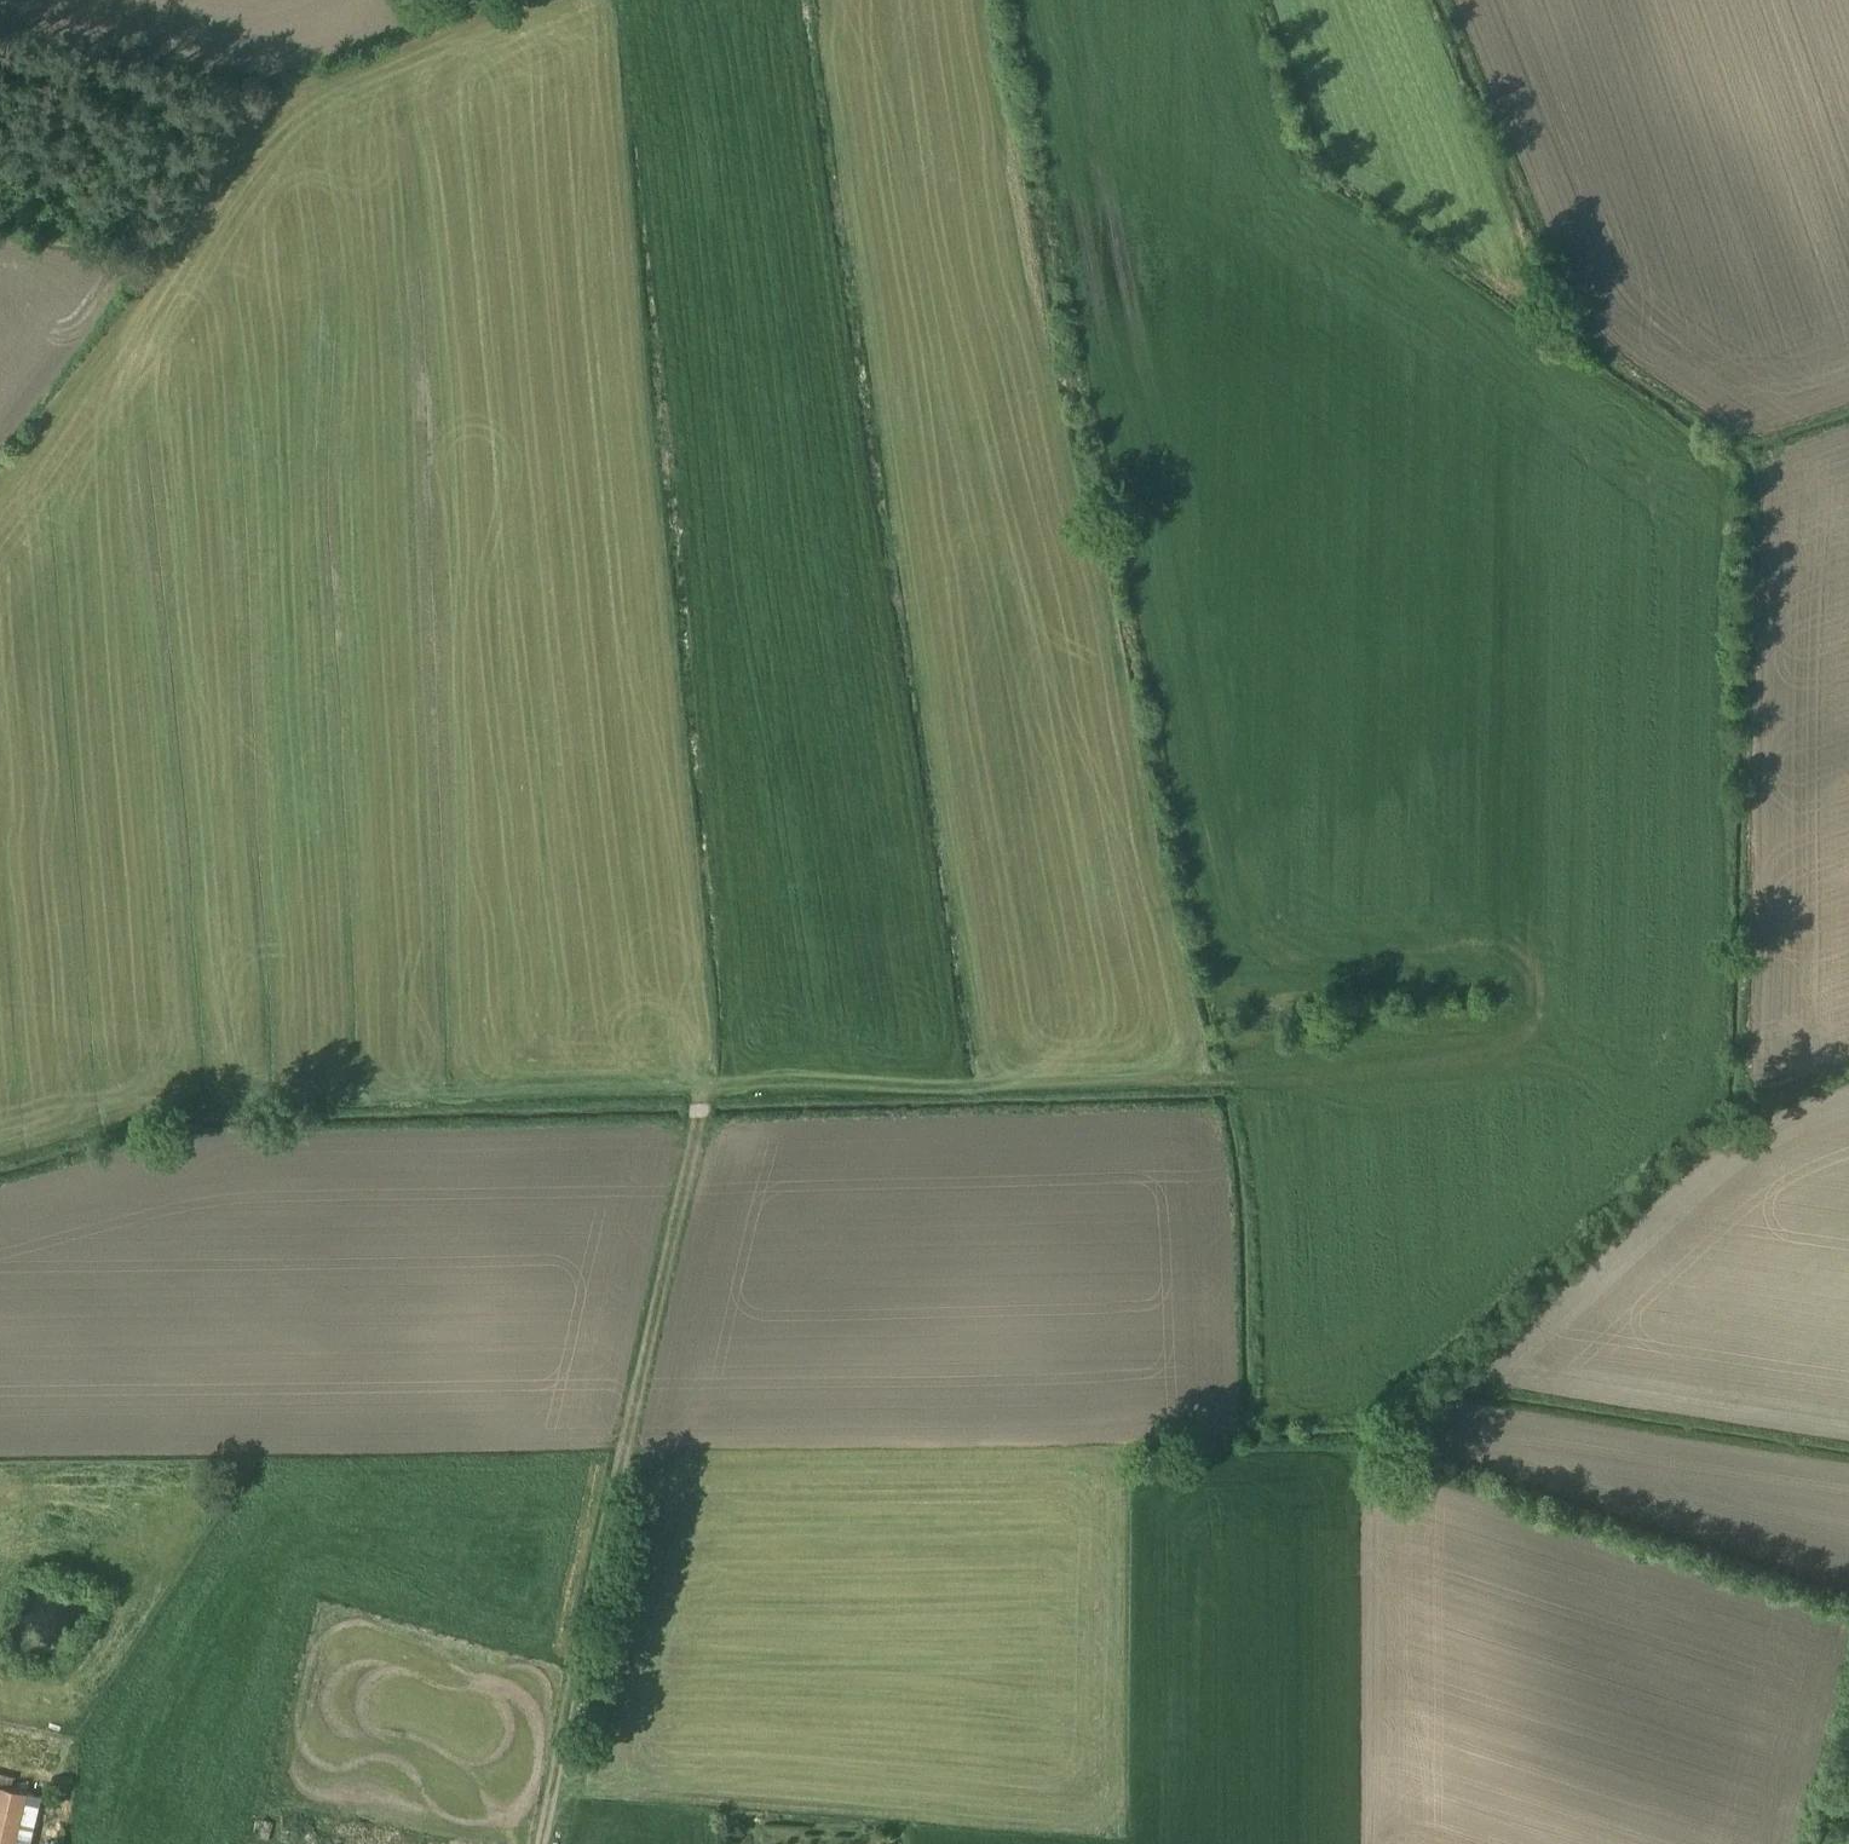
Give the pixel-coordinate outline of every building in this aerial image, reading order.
[(41,1797),(0,1787),(0,1843),(14,1843),(22,1816),(35,1818),(41,1797)]
